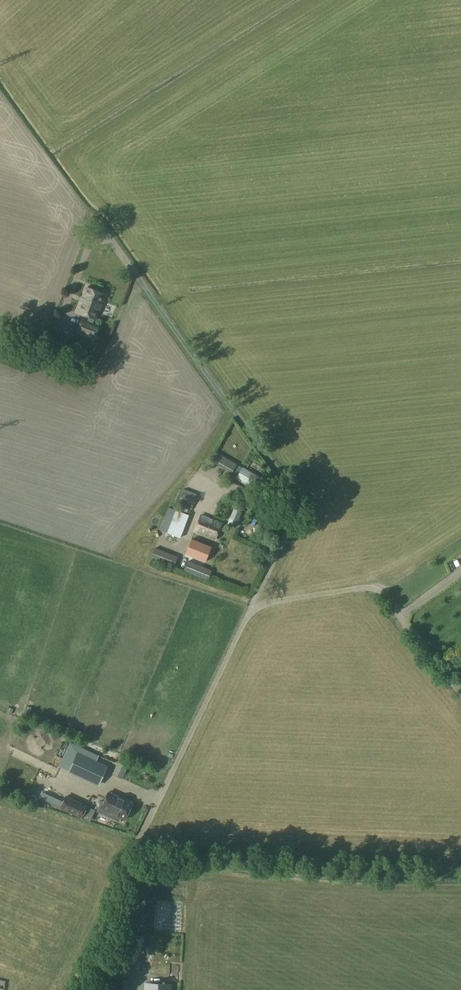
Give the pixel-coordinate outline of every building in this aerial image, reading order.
[(107,295),(85,287),(76,312),(97,321),(107,295)] [(98,324),(82,318),(77,332),(93,338),(98,324)] [(50,343),(48,350),(58,353),(60,346),(50,343)] [(236,464),(214,451),(209,461),(230,474),(236,464)] [(260,488),(265,480),(239,465),(235,471),(239,474),(237,477),(256,487),(257,486),(260,488)] [(184,489),(180,501),(192,505),(196,494),(184,489)] [(236,528),(242,513),(233,510),(227,525),(236,528)] [(215,539),(221,523),(201,515),(195,531),(215,539)] [(206,561),(211,548),(192,541),(187,554),(206,561)] [(154,549),(151,558),(174,566),(177,557),(154,549)] [(188,562),(185,571),(207,580),(211,571),(188,562)] [(70,745),(67,752),(73,754),(75,747),(70,745)] [(78,753),(69,771),(89,780),(97,762),(78,753)] [(119,762),(113,774),(122,778),(127,767),(119,762)] [(59,809),(64,795),(54,791),(49,805),(59,809)] [(125,819),(132,803),(116,796),(111,808),(104,804),(100,813),(119,821),(120,817),(125,819)] [(70,814),(89,820),(92,811),(73,806),(70,814)] [(115,989),(127,989),(127,980),(116,980),(115,989)]
